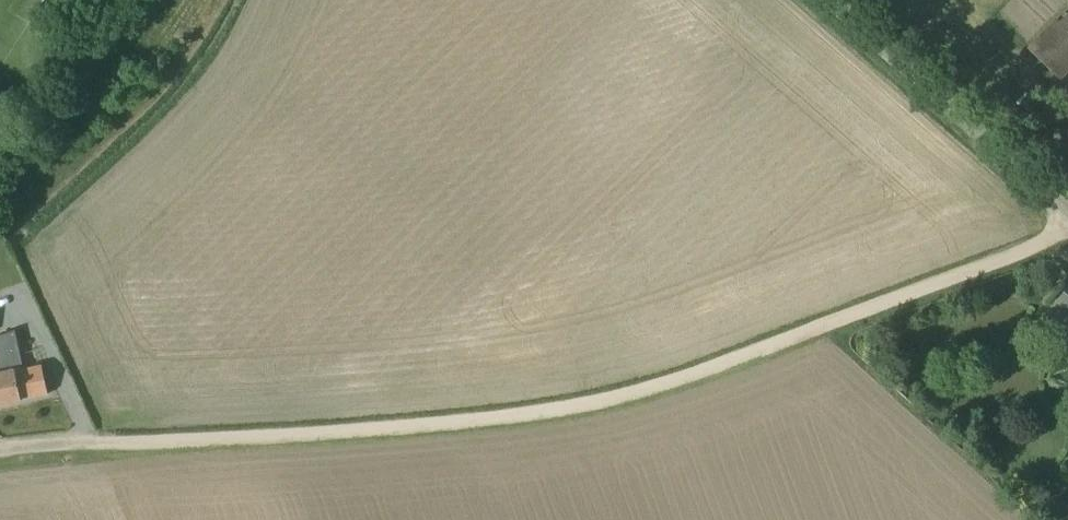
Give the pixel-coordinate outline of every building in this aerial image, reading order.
[(1028,48),(1060,78),(1067,70),(1067,13),(1059,22),(1056,19),(1028,48)] [(1049,307),(1067,323),(1067,286),(1049,307)] [(0,337),(0,368),(1,373),(0,373),(0,404),(21,400),(21,399),(48,393),(41,365),(23,368),(15,331),(0,337)]
